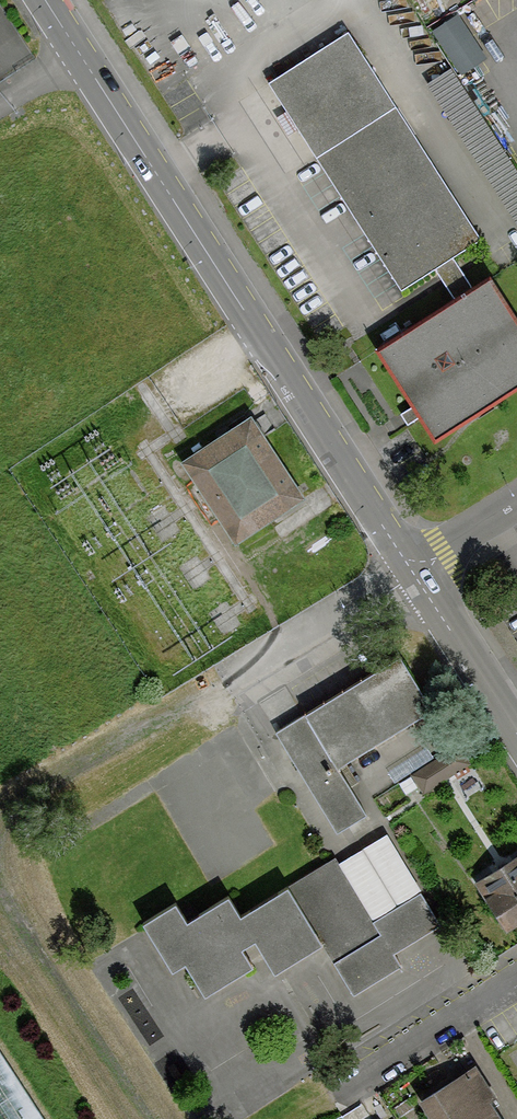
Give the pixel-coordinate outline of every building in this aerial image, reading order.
[(459,8),(434,25),(463,69),(488,52),(459,8)] [(378,351),(433,436),(516,382),(516,328),(487,281),(472,291),(449,256),(478,238),(347,34),(270,83),(401,287),(433,266),(456,301),(378,351)] [(303,497),(250,417),(182,462),(235,541),(303,497)] [(431,707),(400,657),(276,733),(335,830),(363,813),(334,766),(431,707)] [(458,745),(412,774),(424,792),(469,763),(458,745)] [(175,903),(144,923),(173,967),(185,959),(206,992),(251,964),(240,947),(255,937),(276,970),(323,940),(355,991),(399,963),(392,952),(437,923),(384,839),(340,866),(334,857),(240,917),(228,897),(187,923),(175,903)] [(477,881),(508,928),(516,922),(516,855),(477,881)] [(0,1054),(0,1118),(42,1118),(0,1054)] [(419,1098),(433,1118),(499,1118),(487,1101),(495,1096),(474,1063),(419,1098)]
